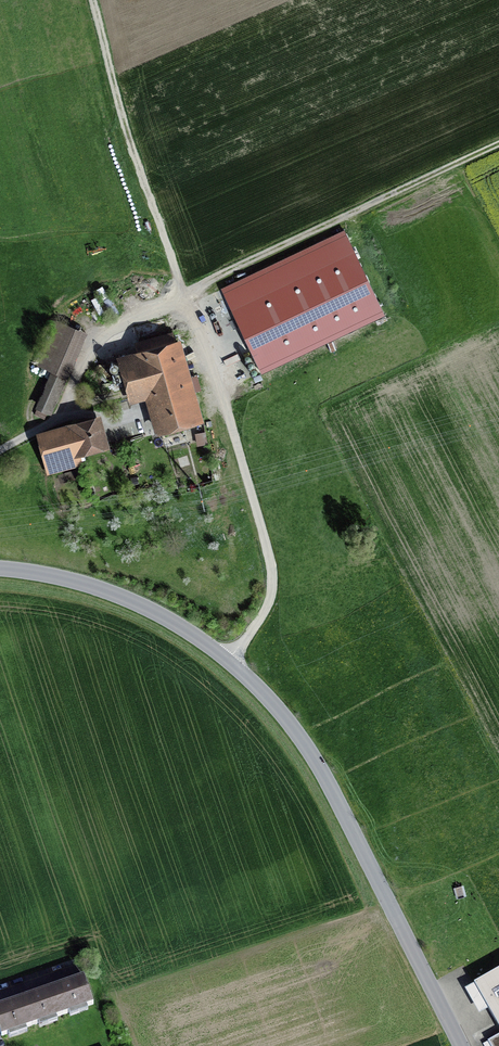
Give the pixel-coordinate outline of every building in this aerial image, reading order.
[(344,231),(222,289),(261,373),(384,315),(344,231)] [(79,333),(59,324),(42,364),(54,369),(39,405),(49,409),(64,374),(62,373),(79,333)] [(142,355),(122,361),(132,397),(152,392),(155,403),(150,405),(152,414),(158,412),(163,428),(194,419),(170,334),(138,343),(142,355)] [(97,419),(40,436),(50,472),(82,463),(79,452),(104,444),(97,419)] [(474,984),(498,1028),(498,969),(474,984)] [(62,985),(53,988),(63,1015),(93,1004),(84,977),(69,982),(67,978),(60,981),(62,985)] [(63,1015),(53,988),(38,993),(37,989),(30,991),(31,995),(23,998),(32,1025),(63,1015)] [(32,1025),(23,998),(14,1001),(13,997),(6,1000),(7,1003),(0,1006),(0,1032),(2,1036),(32,1025)] [(490,1045),(498,1045),(498,1035),(488,1041),(490,1045)]
